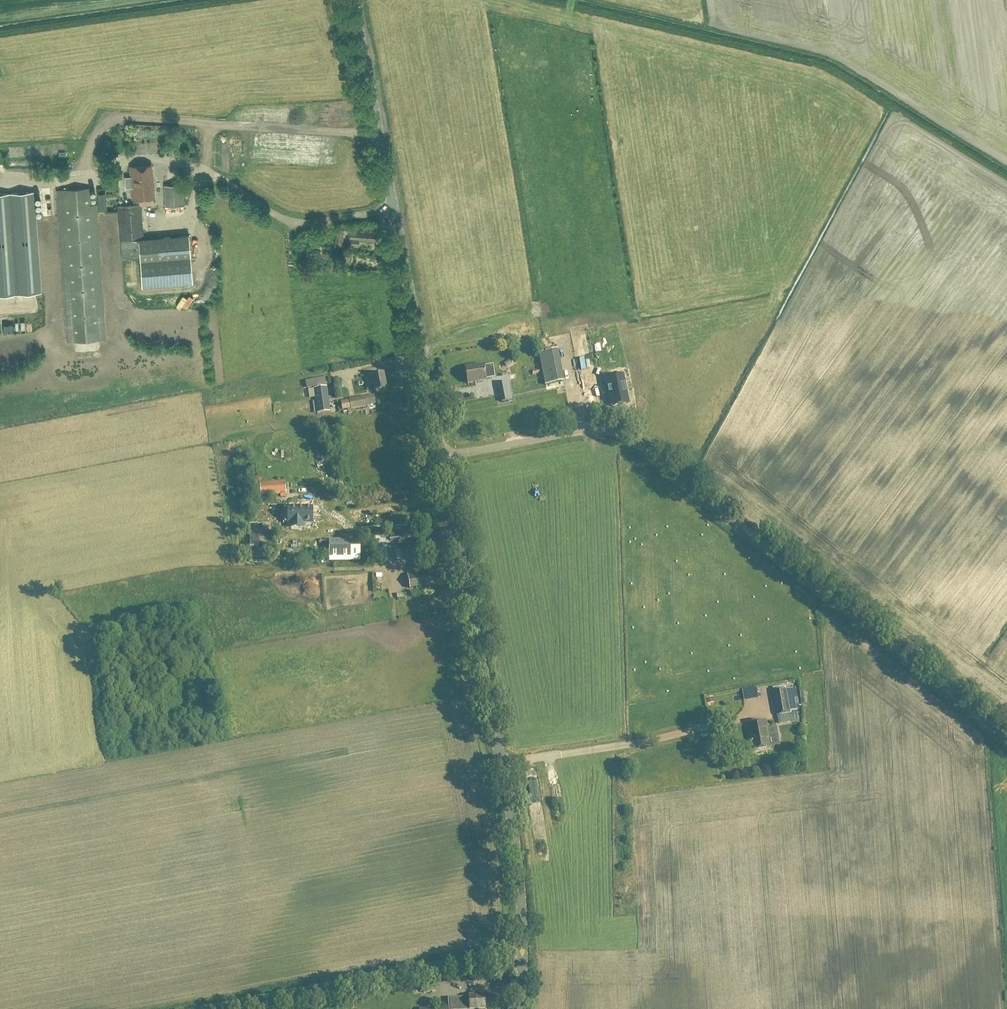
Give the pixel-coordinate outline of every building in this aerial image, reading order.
[(133,203),(119,204),(120,225),(142,223),(141,205),(140,202),(139,203),(139,197),(152,196),(153,196),(152,172),(151,172),(150,164),(129,165),(130,176),(124,176),(125,187),(131,186),(132,198),(133,198),(133,203)] [(165,205),(184,204),(183,183),(164,184),(165,205)] [(72,341),(100,338),(89,186),(61,188),(72,341)] [(33,191),(0,193),(0,294),(40,292),(33,191)] [(376,240),(377,230),(349,228),(348,244),(358,245),(358,239),(376,240)] [(336,229),(335,245),(344,246),(345,229),(336,229)] [(143,238),(121,239),(122,258),(124,287),(142,286),(192,282),(188,234),(178,235),(143,238)] [(291,302),(290,293),(294,293),(293,284),(285,284),(286,302),(291,302)] [(561,383),(555,351),(539,354),(545,386),(561,383)] [(596,380),(595,372),(592,360),(576,364),(579,375),(580,384),(596,380)] [(485,379),(494,378),(492,366),(483,367),(483,365),(465,368),(467,384),(485,381),(485,379)] [(374,392),(386,390),(383,374),(366,377),(368,385),(373,385),(374,392)] [(627,377),(610,380),(616,409),(632,406),(627,377)] [(506,394),(506,381),(494,381),(494,394),(506,394)] [(317,414),(330,412),(326,387),(313,389),(317,414)] [(592,388),(585,390),(587,397),(594,396),(592,388)] [(510,394),(500,395),(502,403),(511,401),(510,394)] [(366,406),(364,397),(348,400),(350,409),(366,406)] [(286,495),(285,482),(260,483),(260,496),(286,495)] [(302,529),(302,524),(311,524),(311,508),(287,508),(287,524),(290,524),(290,529),(302,529)] [(270,526),(250,526),(250,561),(270,561),(270,526)] [(329,560),(360,559),(360,540),(329,541),(329,560)] [(389,564),(389,556),(379,556),(379,565),(389,564)] [(430,586),(427,573),(407,577),(410,589),(430,586)] [(790,714),(786,690),(773,693),(777,716),(790,714)] [(766,721),(748,725),(753,752),(771,749),(770,744),(771,744),(772,742),(772,738),(770,737),(769,737),(766,721)] [(537,780),(528,782),(530,791),(539,789),(537,780)] [(423,993),(435,992),(434,983),(422,985),(423,993)] [(462,1008),(470,1008),(484,1008),(484,996),(468,996),(469,999),(461,999),(449,1000),(449,1008),(462,1008)]
